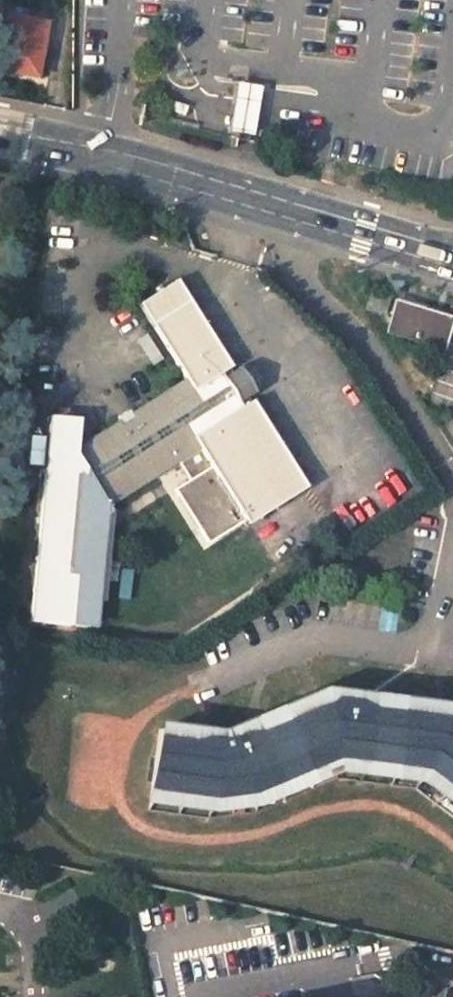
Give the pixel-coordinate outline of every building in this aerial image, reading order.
[(0,46),(0,69),(35,76),(45,23),(5,16),(0,46)] [(260,87),(236,83),(228,131),(253,137),(260,87)] [(175,280),(137,304),(186,382),(78,451),(87,467),(83,470),(63,438),(73,431),(67,423),(61,419),(60,418),(55,419),(51,421),(48,426),(48,428),(49,432),(59,449),(41,461),(27,621),(66,624),(67,612),(73,613),(72,625),(87,626),(91,626),(95,621),(96,619),(94,615),(91,611),(84,610),(85,605),(97,606),(106,516),(111,513),(98,492),(102,489),(113,508),(158,481),(162,488),(175,480),(171,474),(182,467),(193,485),(177,494),(209,546),(246,524),(249,528),(309,490),(251,399),(255,395),(259,381),(253,373),(240,369),(234,373),(175,280)] [(386,332),(442,349),(450,319),(395,302),(386,332)] [(432,782),(452,795),(452,722),(451,721),(333,705),(228,739),(155,730),(148,792),(211,800),(251,797),(340,768),(432,782)]
